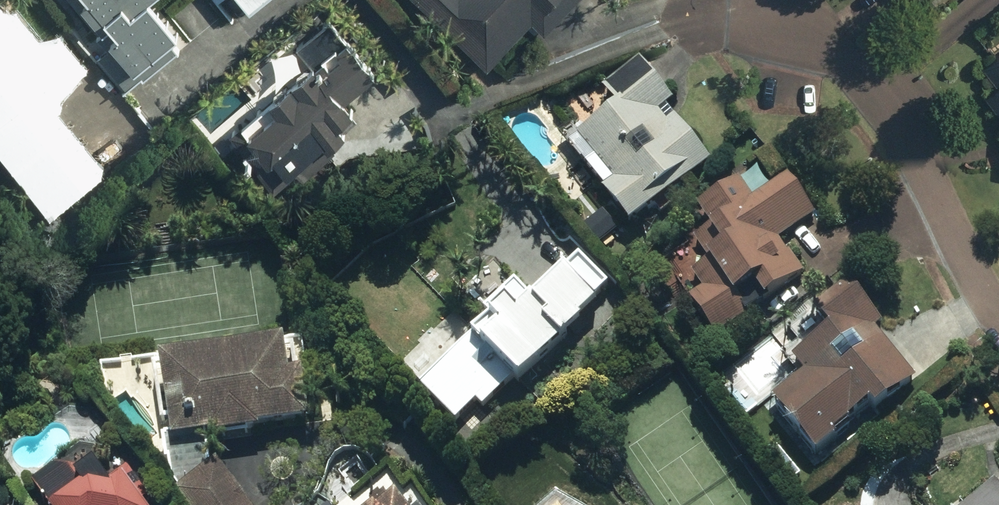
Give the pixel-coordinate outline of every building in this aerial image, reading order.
[(143,1),(143,0),(81,0),(103,26),(99,29),(132,70),(173,36),(143,1)] [(484,68),(530,20),(544,34),(578,0),(414,0),(484,68)] [(374,72),(330,20),(294,50),(309,67),(229,132),(273,185),(354,118),(339,100),(374,72)] [(36,102),(44,95),(38,88),(70,63),(57,47),(42,59),(13,24),(0,35),(0,124),(54,191),(87,165),(36,102)] [(985,67),(998,85),(986,95),(998,113),(998,56),(985,67)] [(707,159),(664,104),(668,101),(637,62),(599,92),(611,107),(562,145),(623,223),(707,159)] [(779,239),(812,216),(784,177),(750,201),(737,181),(695,210),(709,229),(691,242),(705,263),(689,274),(701,291),(688,300),(713,336),(804,274),(779,239)] [(594,304),(591,301),(608,284),(579,255),(534,300),(515,280),(482,313),(487,319),(417,387),(452,422),(473,402),(480,409),(509,381),(512,384),(594,304)] [(870,413),(914,379),(875,330),(880,327),(847,285),(809,314),(823,332),(787,361),(801,379),(769,403),(809,454),(866,409),(870,413)] [(153,373),(164,446),(306,424),(299,381),(282,384),(277,354),(153,373)] [(74,475),(63,464),(31,487),(43,504),(141,504),(138,501),(146,495),(126,468),(117,475),(102,455),(74,475)] [(213,461),(174,491),(185,504),(247,504),(213,461)] [(962,504),(998,504),(998,488),(993,481),(962,504)]
